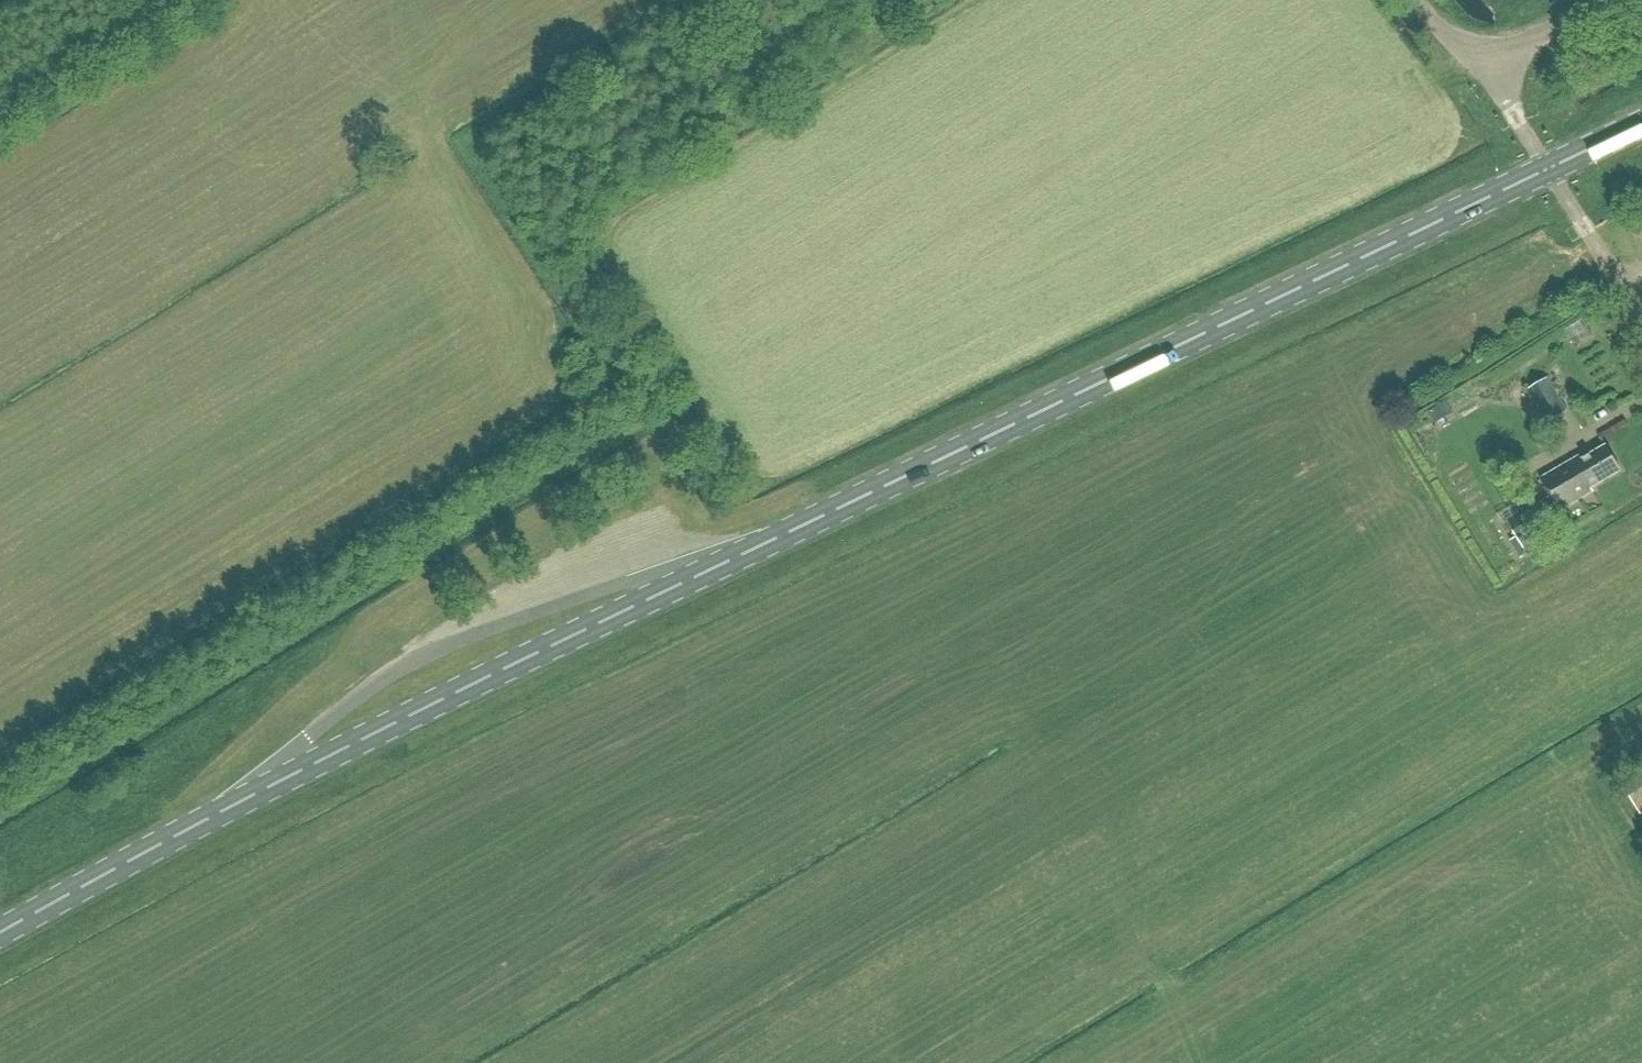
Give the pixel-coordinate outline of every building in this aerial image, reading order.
[(1529,389),(1548,423),(1568,412),(1549,378),(1529,389)] [(1592,487),(1622,470),(1607,446),(1582,460),(1580,457),(1541,479),(1559,511),(1594,491),(1592,487)] [(1543,500),(1508,519),(1528,557),(1548,546),(1541,534),(1556,525),(1543,500)] [(1641,803),(1641,774),(1624,784),(1637,806),(1641,803)]
